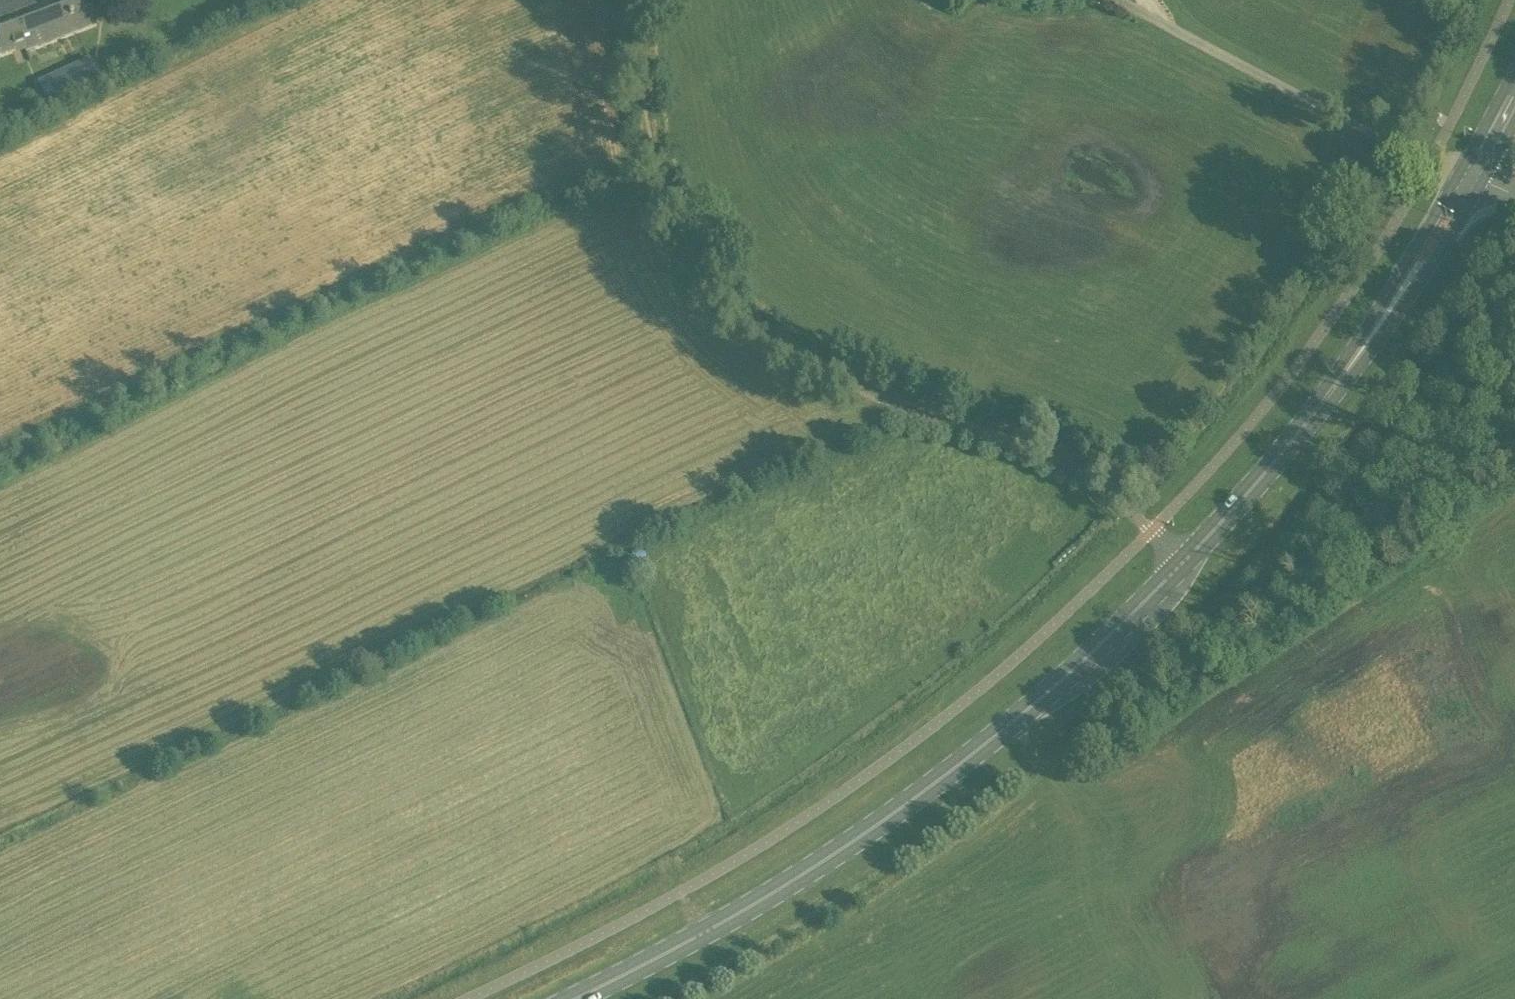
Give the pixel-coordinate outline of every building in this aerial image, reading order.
[(96,24),(87,0),(23,0),(0,9),(0,56),(25,46),(27,51),(96,24)] [(93,46),(48,65),(56,82),(100,63),(93,46)]
